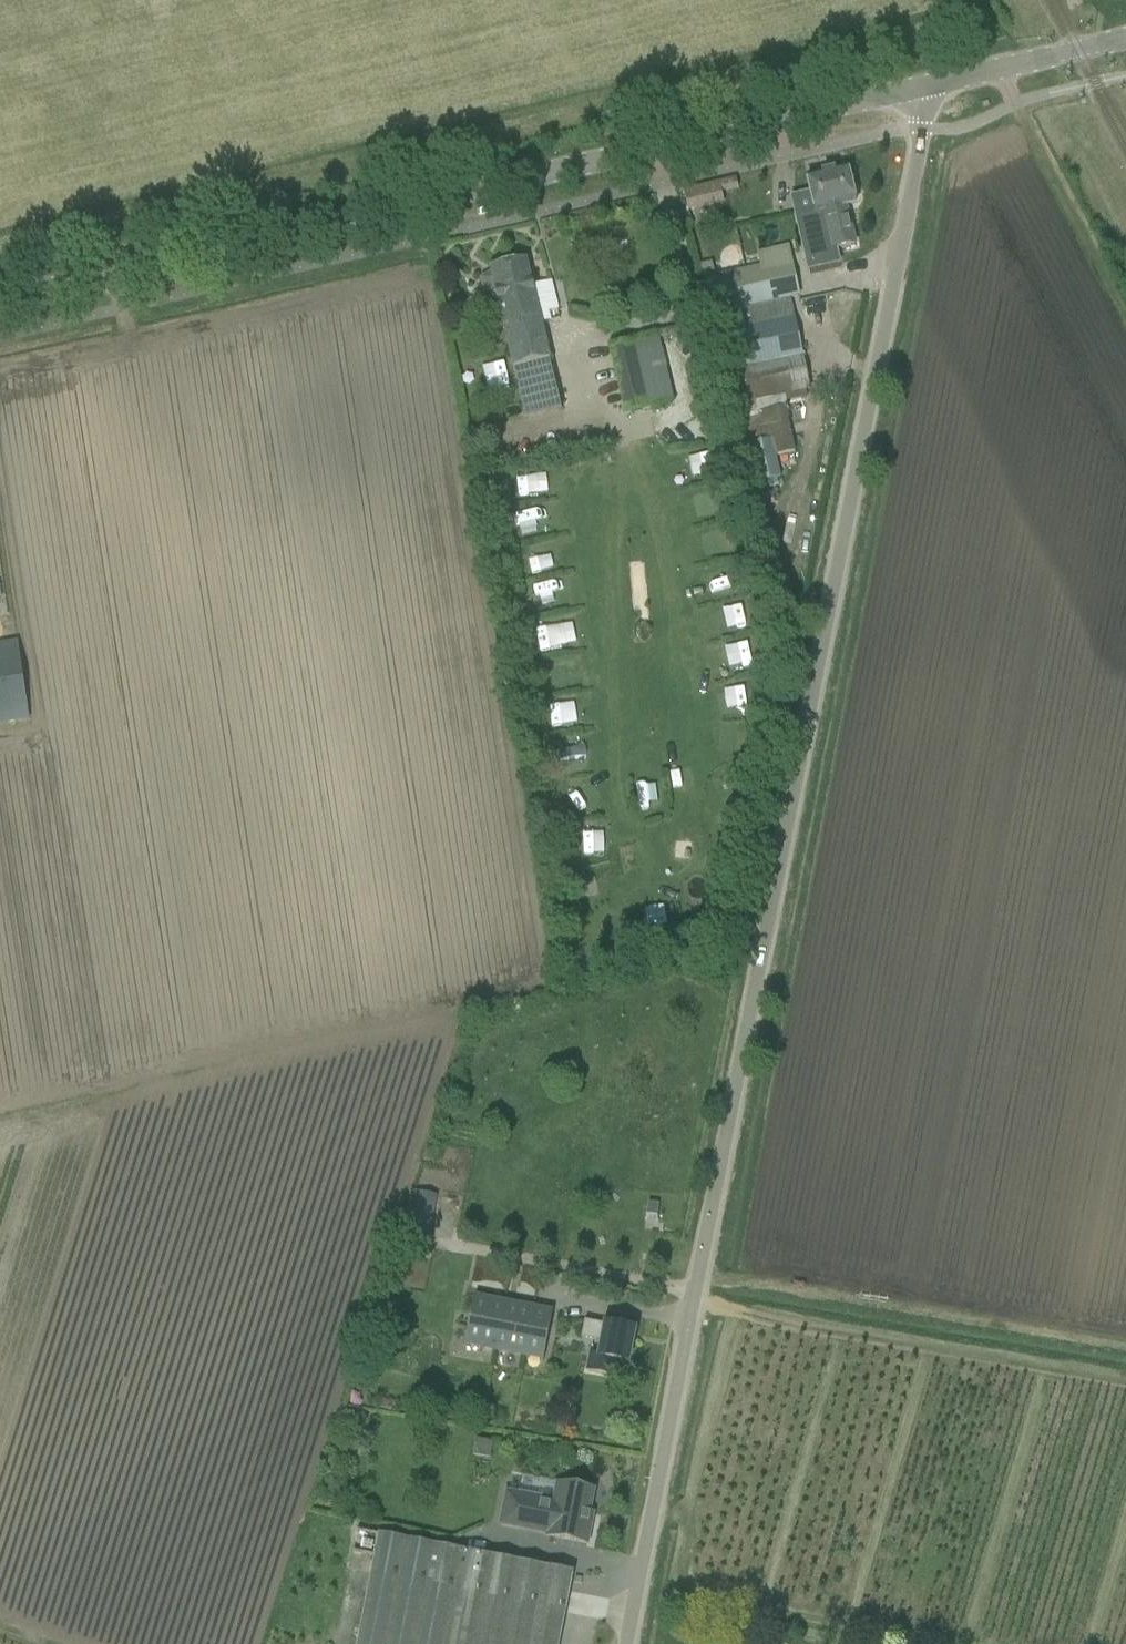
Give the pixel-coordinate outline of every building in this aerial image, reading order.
[(797,201),(800,215),(815,211),(825,253),(856,246),(847,207),(856,205),(848,169),(807,179),(812,198),(797,201)] [(719,204),(717,194),(715,185),(684,192),(689,211),(719,204)] [(758,253),(761,268),(716,278),(712,263),(699,266),(705,291),(714,289),(741,412),(807,397),(806,390),(811,389),(801,342),(791,299),(808,295),(797,244),(758,253)] [(526,419),(562,410),(527,262),(491,270),(491,271),(480,279),(485,299),(498,300),(526,419)] [(660,336),(610,349),(624,416),(676,404),(660,336)] [(788,407),(766,412),(744,418),(753,463),(795,453),(789,425),(787,413),(786,410),(789,410),(788,407)] [(688,458),(694,479),(715,474),(710,453),(688,458)] [(818,520),(821,496),(811,495),(807,518),(818,520)] [(547,517),(521,520),(523,537),(549,534),(547,517)] [(546,556),(527,561),(530,572),(549,566),(546,556)] [(715,593),(735,588),(731,572),(712,576),(715,593)] [(0,644),(0,725),(30,721),(18,641),(0,644)] [(718,713),(748,706),(745,691),(715,698),(718,713)] [(437,1197),(413,1193),(410,1206),(434,1211),(437,1197)] [(657,1224),(659,1205),(648,1203),(646,1223),(657,1224)] [(544,1362),(554,1313),(475,1297),(466,1346),(544,1362)] [(629,1364),(636,1330),(606,1324),(606,1326),(585,1322),(582,1340),(601,1344),(598,1356),(590,1354),(587,1372),(615,1377),(617,1362),(629,1364)] [(330,1481),(328,1494),(339,1496),(341,1483),(330,1481)] [(508,1494),(502,1525),(549,1534),(548,1537),(587,1545),(591,1525),(587,1524),(589,1515),(593,1516),(593,1514),(589,1513),(594,1491),(558,1484),(555,1503),(508,1494)] [(574,1573),(379,1536),(358,1643),(560,1643),(574,1573)]
